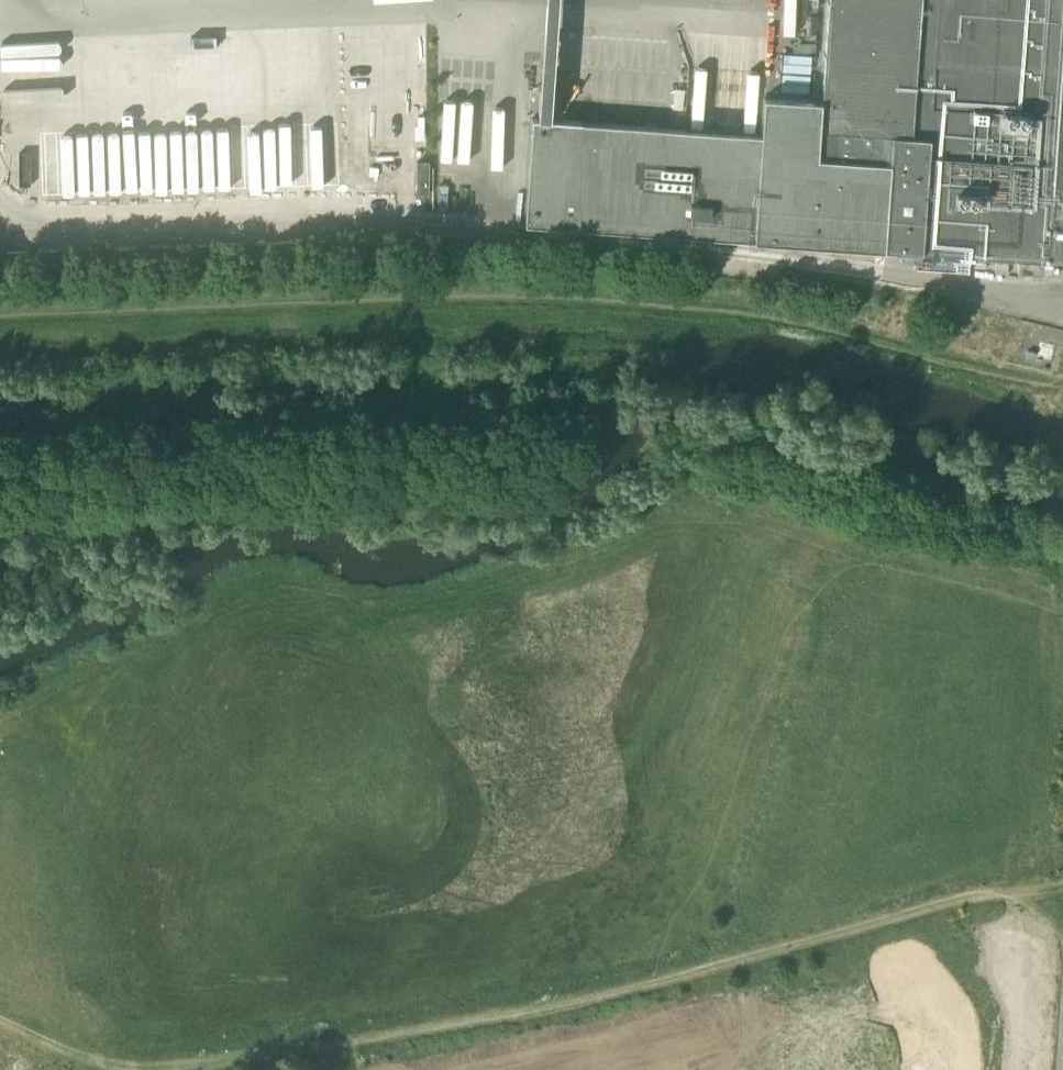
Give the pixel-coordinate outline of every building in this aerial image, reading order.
[(821,101),(763,96),(760,132),(532,120),(525,223),(885,251),(1062,262),(1062,261),(1062,0),(828,0),(821,101)] [(417,136),(437,136),(437,29),(417,29),(417,136)] [(493,65),(494,52),(454,50),(454,63),(493,65)] [(459,100),(487,104),(490,83),(462,79),(459,100)] [(1042,276),(1043,270),(1043,262),(1019,260),(1018,274),(1042,276)]
